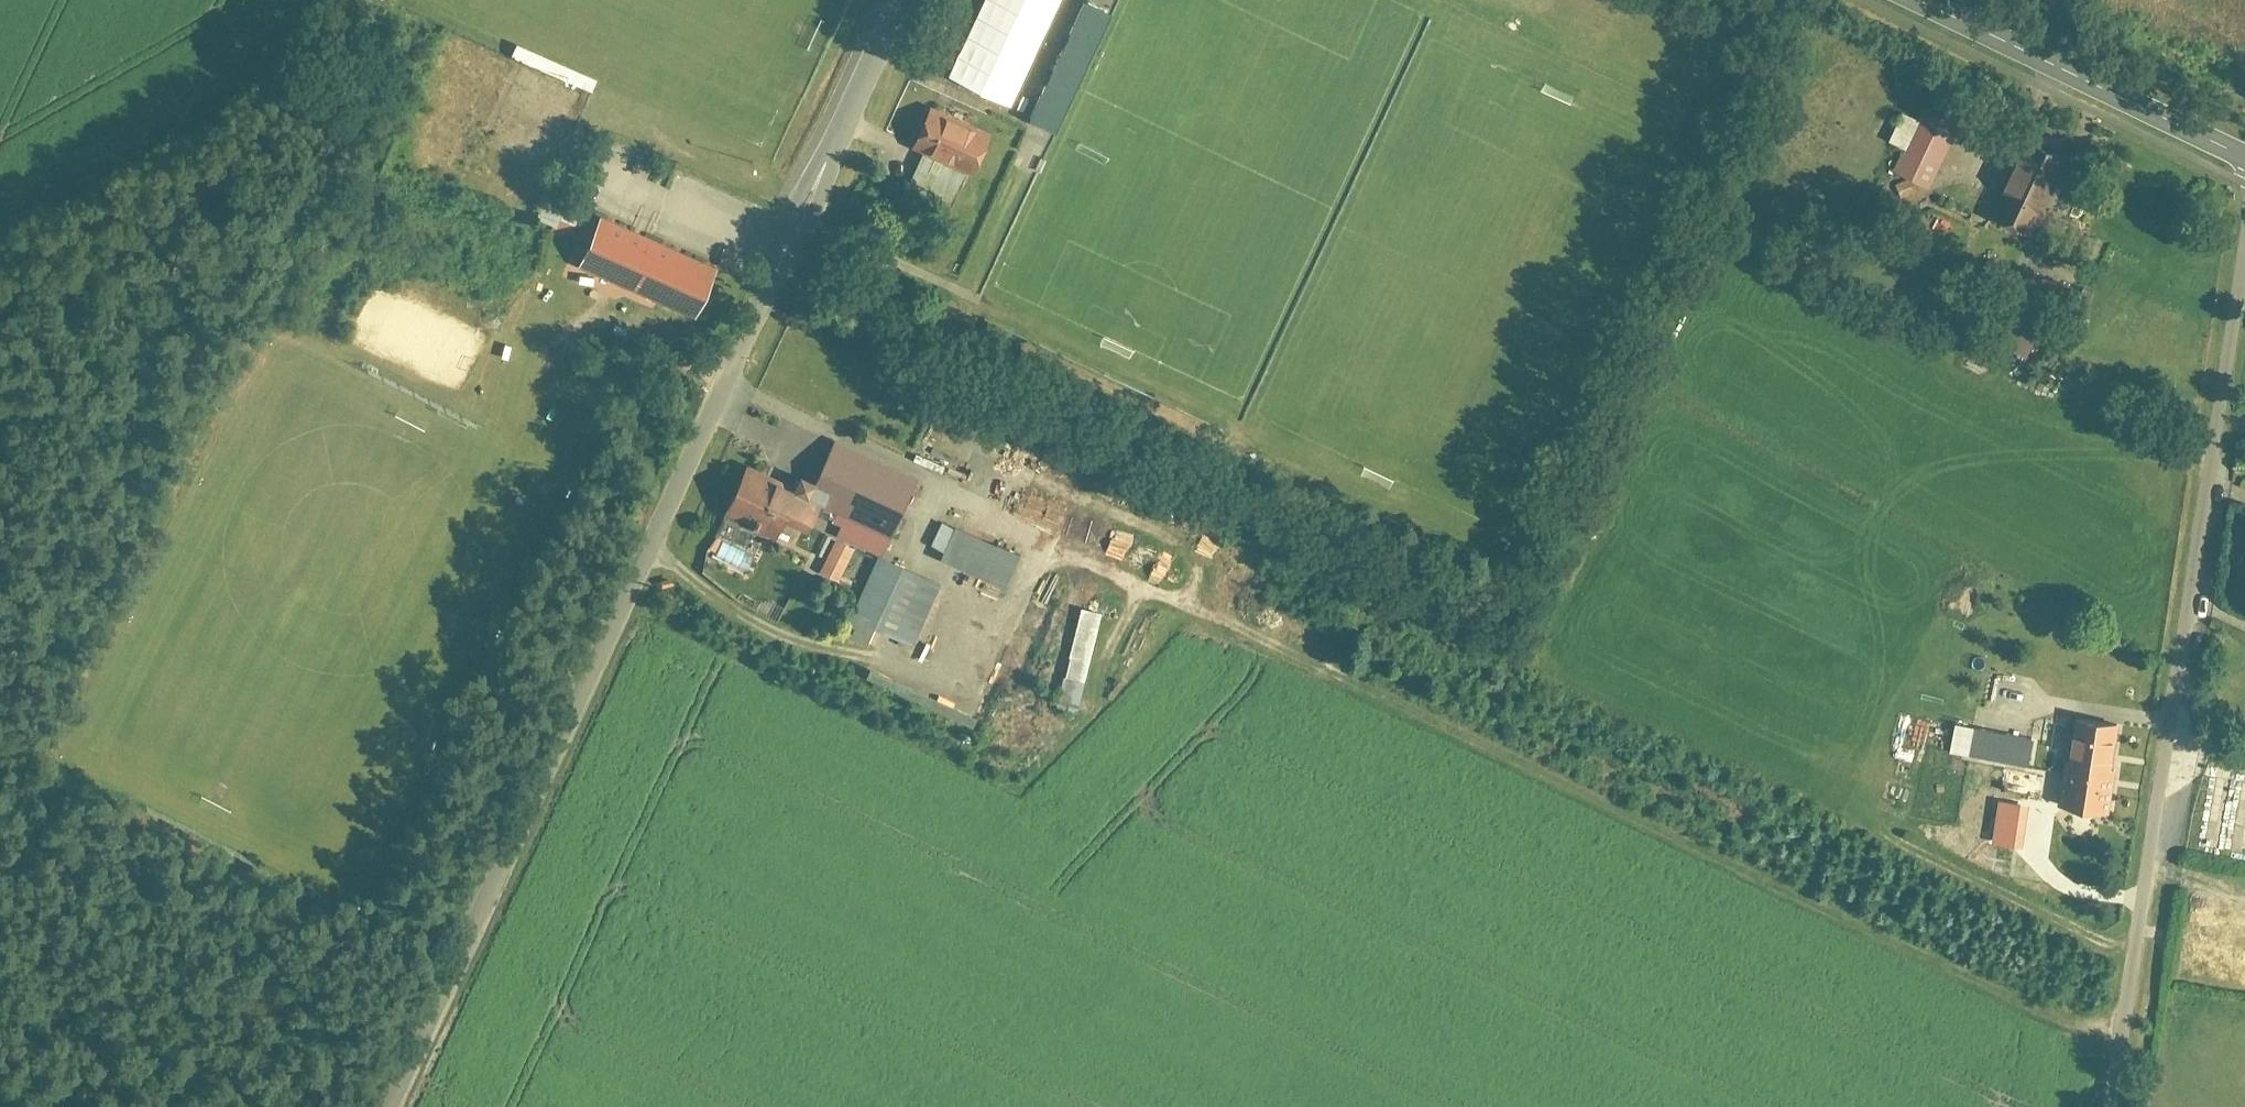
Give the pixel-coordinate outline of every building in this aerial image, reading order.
[(1086,2),(1031,127),(1060,140),(1115,15),(1086,2)] [(599,84),(519,49),(515,59),(596,95),(599,84)] [(940,98),(915,153),(973,179),(998,124),(940,98)] [(1933,113),(1912,153),(1941,169),(1962,129),(1933,113)] [(1906,115),(1892,141),(1909,150),(1923,124),(1906,115)] [(2030,148),(1994,218),(2041,242),(2077,172),(2030,148)] [(599,219),(577,268),(695,320),(717,270),(599,219)] [(2017,329),(2008,347),(2031,358),(2040,340),(2017,329)] [(836,441),(810,498),(892,536),(918,479),(836,441)] [(753,472),(728,521),(791,554),(817,505),(753,472)] [(959,524),(943,562),(1006,589),(1023,551),(959,524)] [(880,559),(847,630),(907,657),(940,587),(880,559)] [(1083,709),(1108,617),(1088,611),(1062,703),(1083,709)] [(1962,719),(1955,755),(2057,776),(2064,740),(1962,719)] [(2117,725),(2078,719),(2071,765),(2067,764),(2061,805),(2109,812),(2115,771),(2110,770),(2117,725)]
